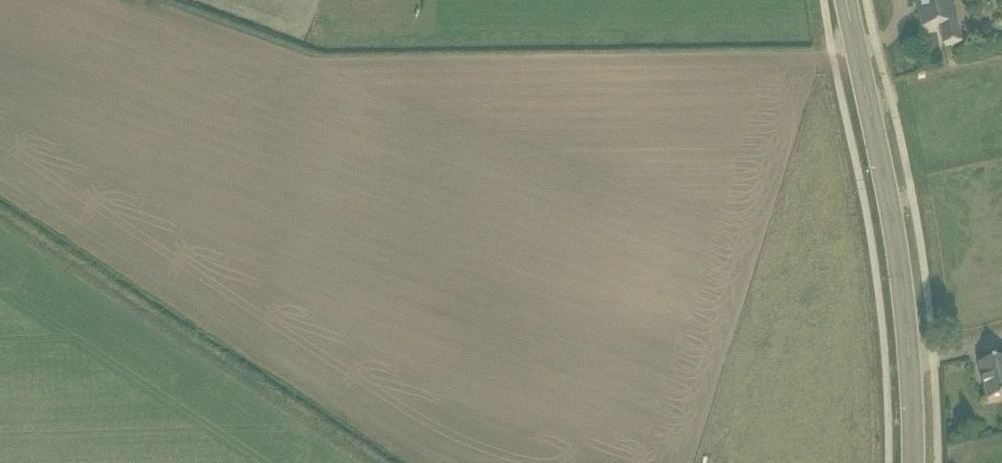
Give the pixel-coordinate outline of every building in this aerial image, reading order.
[(923,31),(940,27),(944,46),(963,42),(955,8),(951,9),(949,0),(916,0),(923,31)] [(980,366),(988,403),(1001,400),(1001,361),(980,366)]
